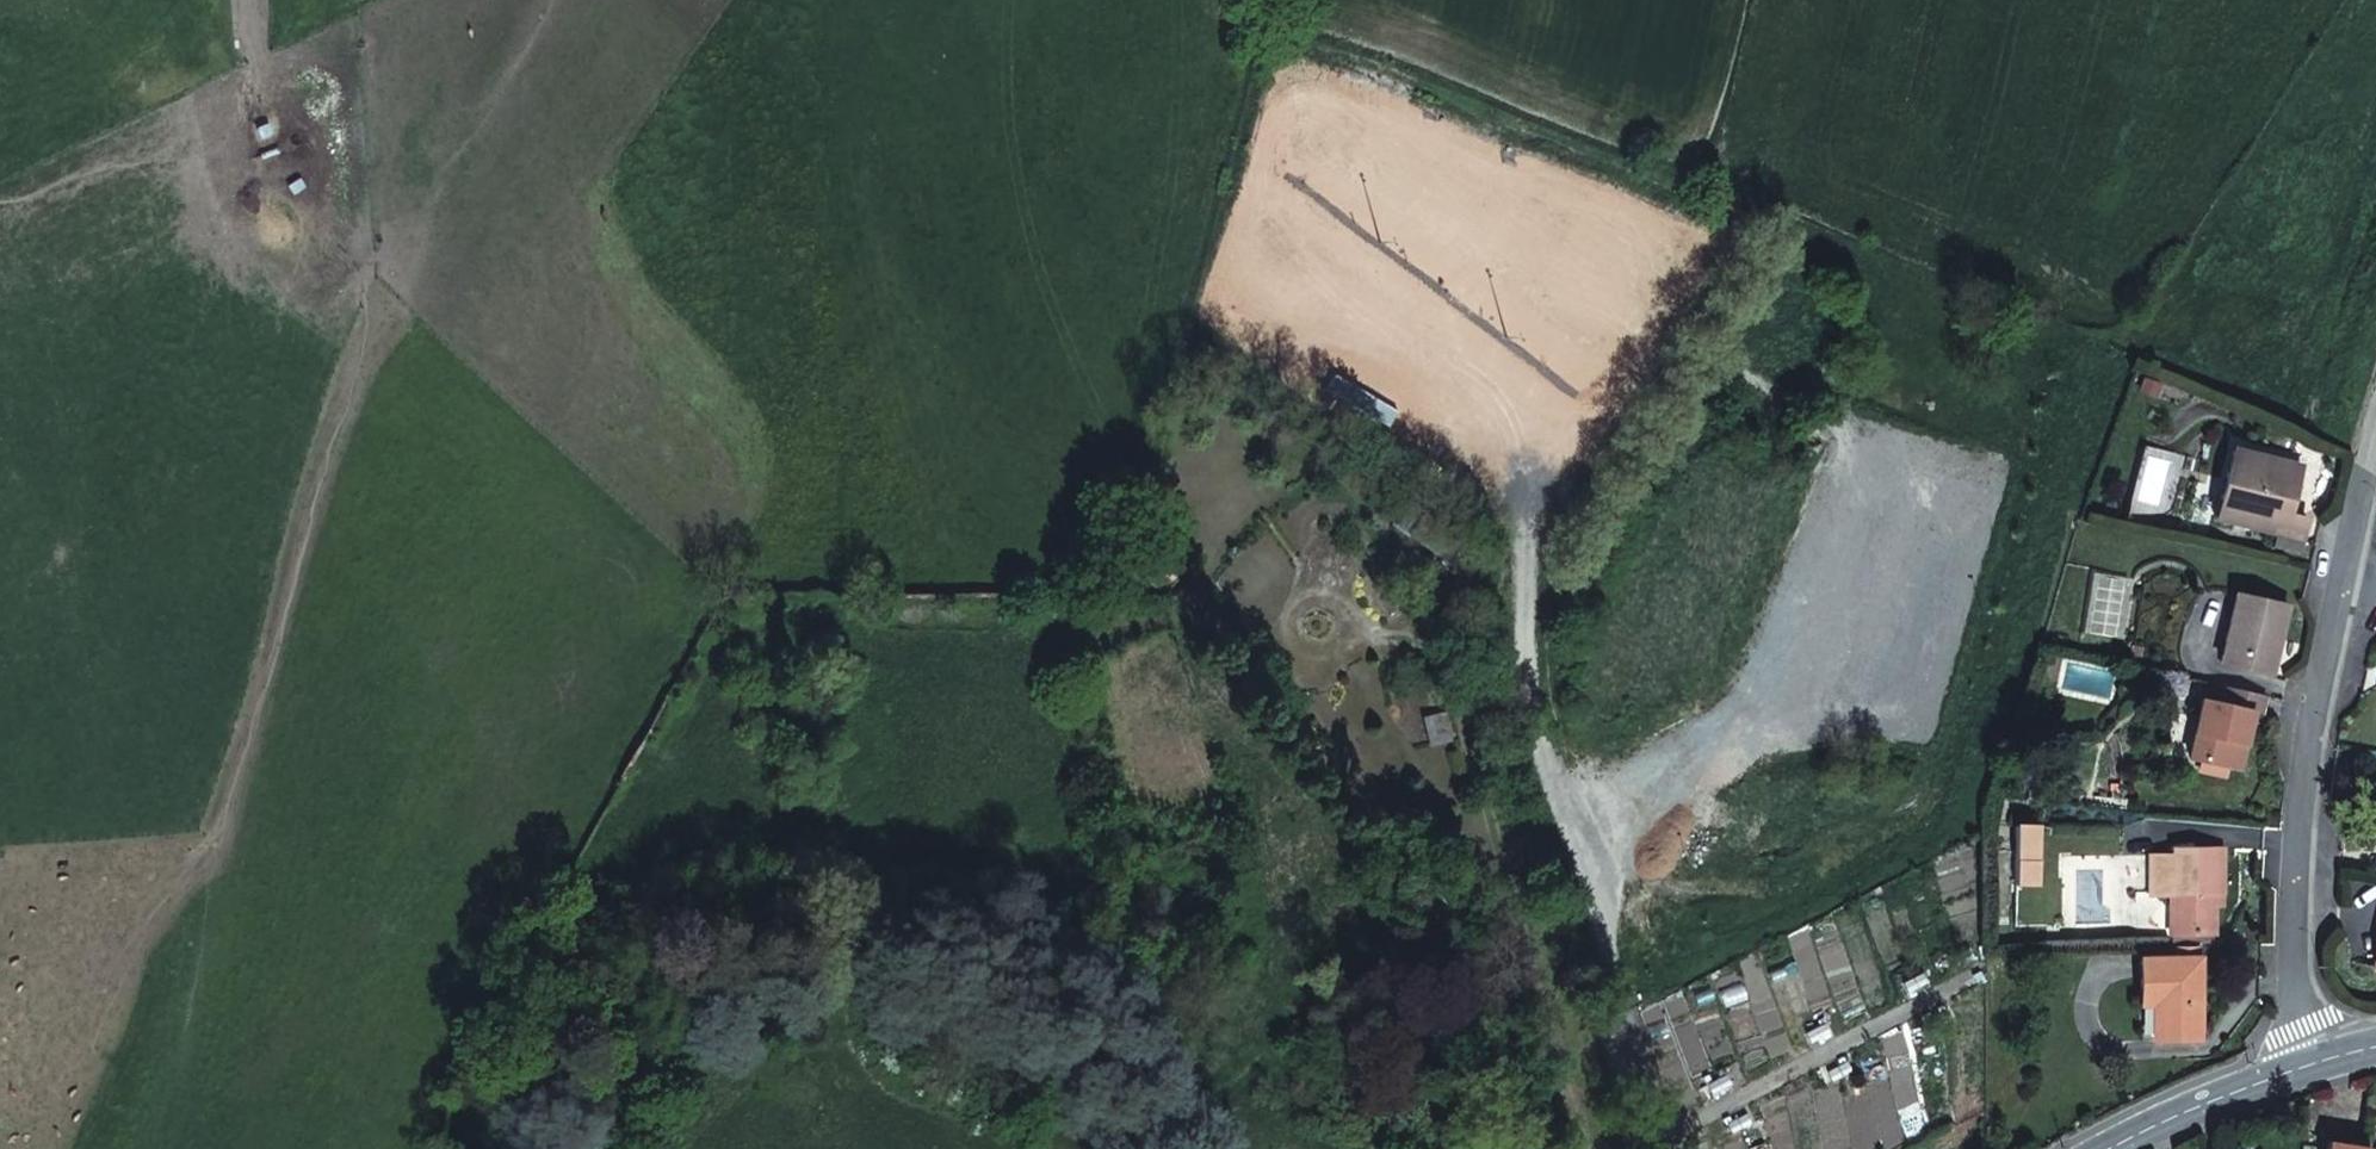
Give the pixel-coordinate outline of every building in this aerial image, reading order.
[(2295,464),(2227,448),(2215,499),(2239,504),(2235,523),(2297,538),(2302,518),(2285,513),(2295,464)] [(2239,504),(2215,499),(2211,517),(2235,523),(2239,504)] [(2215,659),(2266,672),(2281,603),(2231,591),(2215,659)] [(2259,693),(2219,685),(2216,702),(2195,697),(2183,757),(2234,768),(2246,709),(2256,711),(2259,693)] [(2035,885),(2035,865),(2035,830),(2014,830),(2014,885),(2035,885)] [(2146,854),(2147,894),(2167,894),(2168,933),(2213,933),(2212,905),(2212,892),(2220,892),(2219,847),(2169,847),(2169,854),(2146,854)] [(2191,944),(2173,944),(2173,958),(2191,957),(2191,944)] [(2193,957),(2191,957),(2173,958),(2135,958),(2136,1001),(2155,1001),(2156,1038),(2194,1037),(2193,957)] [(2363,1147),(2319,1140),(2318,1148),(2363,1148),(2363,1147)]
